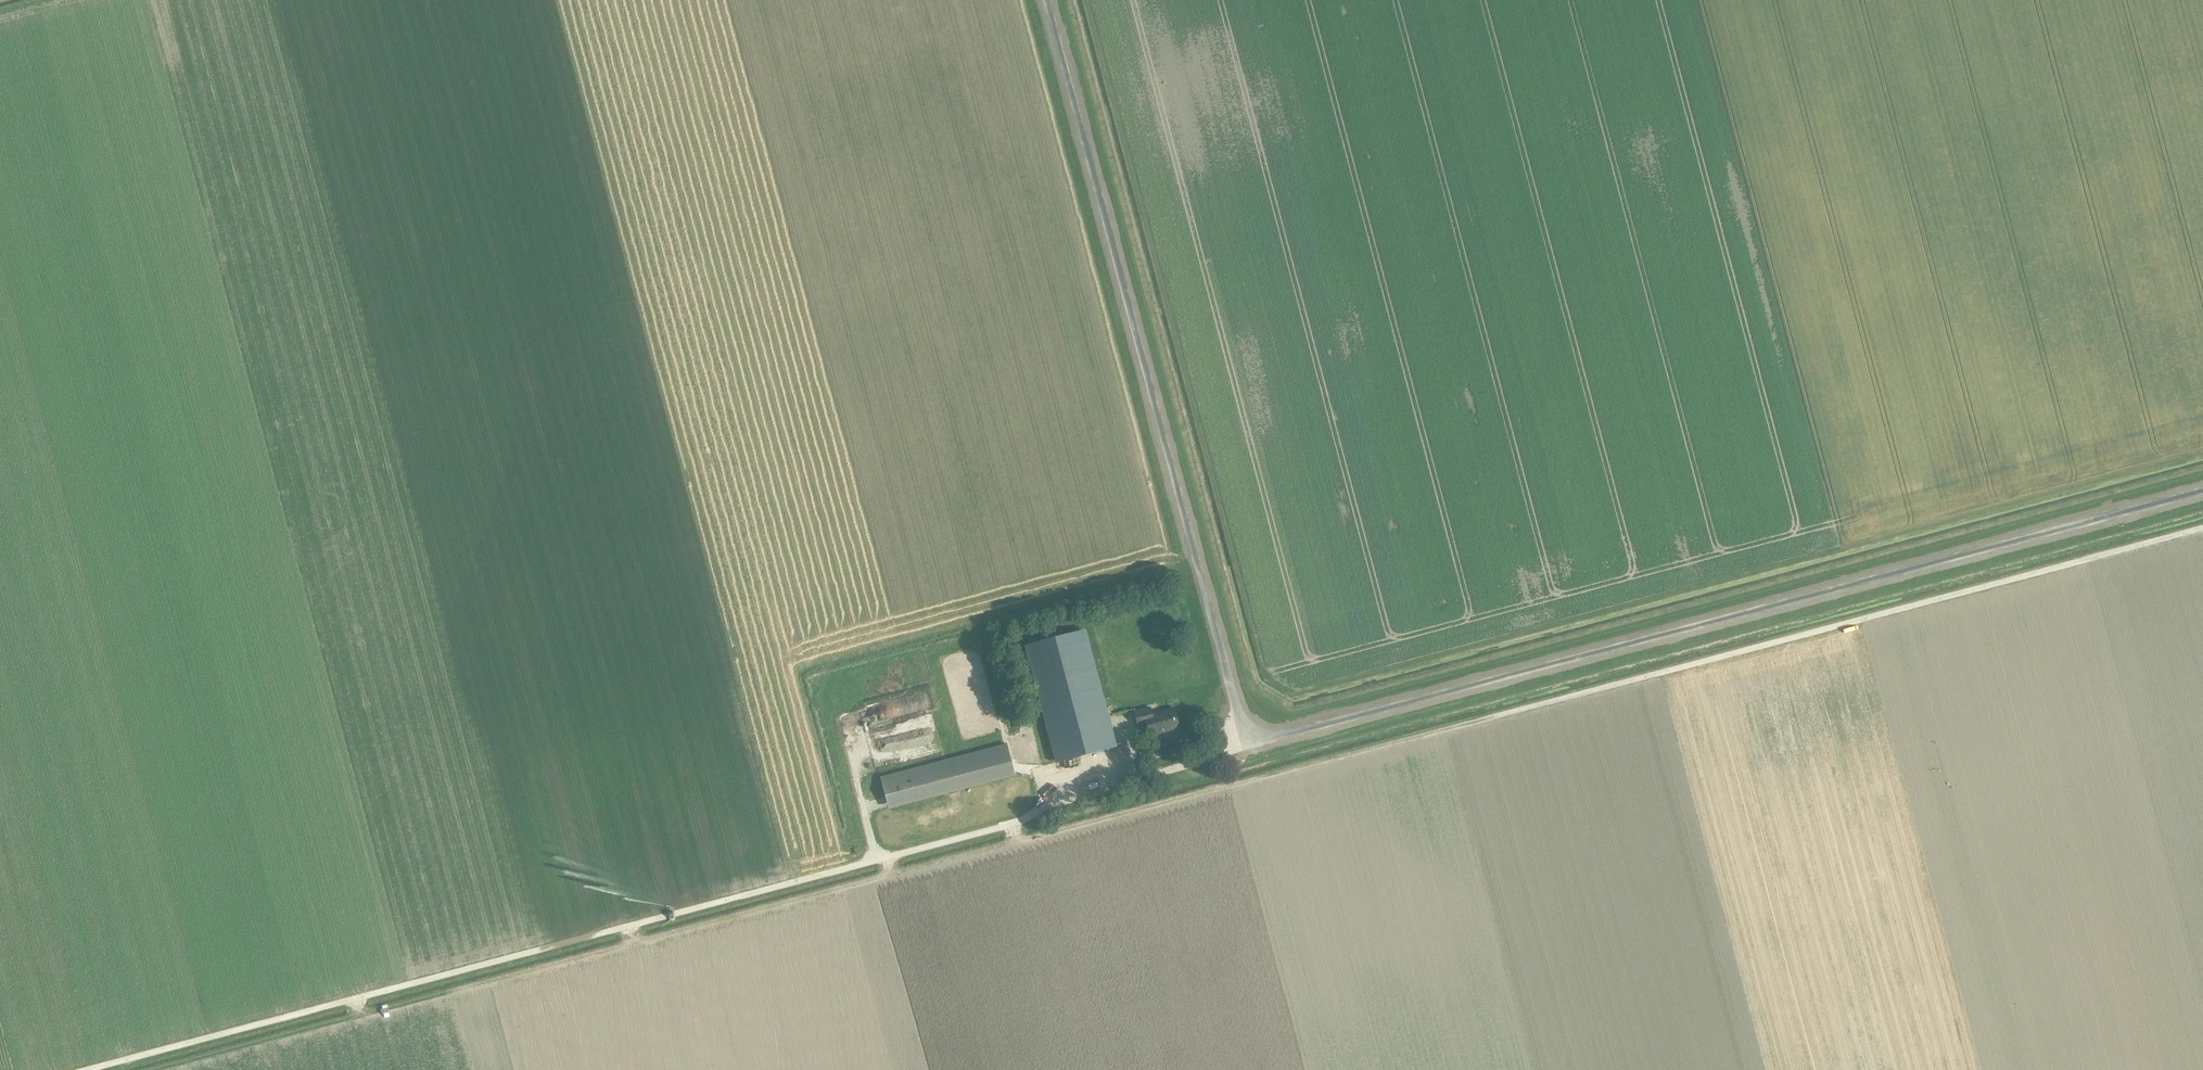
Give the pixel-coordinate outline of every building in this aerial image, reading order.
[(1058,761),(1115,746),(1085,632),(1027,647),(1058,761)] [(1152,714),(1150,707),(1135,712),(1139,727),(1148,724),(1151,737),(1164,733),(1163,731),(1175,728),(1176,730),(1179,729),(1173,709),(1152,714)] [(1007,743),(881,777),(889,806),(1016,773),(1007,743)]
